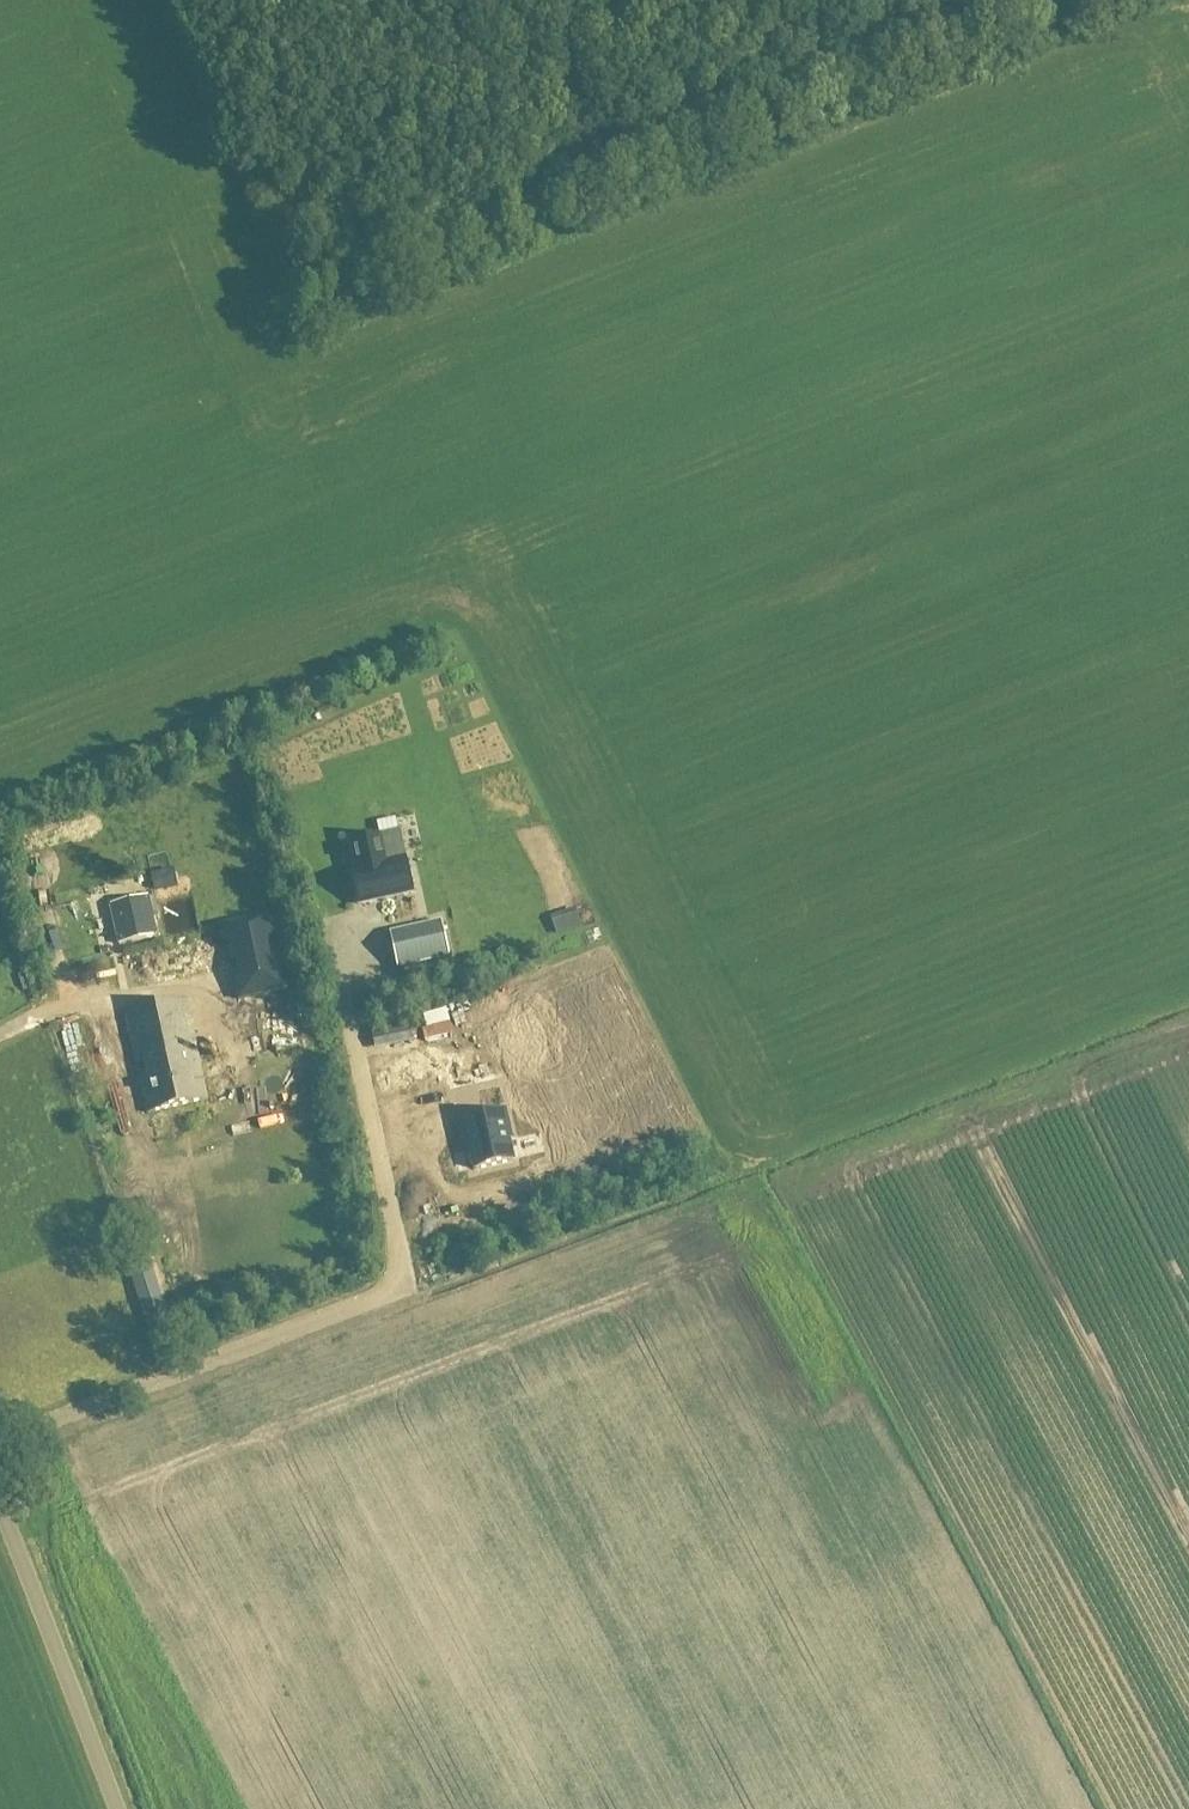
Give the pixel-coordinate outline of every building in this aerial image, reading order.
[(351,873),(358,907),(412,895),(404,861),(385,865),(379,839),(350,845),(356,871),(351,873)] [(109,907),(118,947),(156,939),(147,899),(109,907)] [(230,966),(236,964),(239,979),(233,981),(238,1001),(286,991),(269,915),(221,926),(230,966)] [(389,936),(397,971),(448,960),(440,925),(389,936)] [(146,1115),(206,1102),(194,1047),(192,1047),(191,1043),(193,1042),(185,1001),(124,1014),(135,1066),(137,1066),(138,1071),(143,1069),(145,1079),(138,1080),(146,1115)] [(479,1114),(459,1119),(467,1152),(469,1152),(474,1173),(512,1164),(507,1143),(510,1143),(503,1113),(480,1119),(479,1114)] [(160,1301),(148,1265),(132,1270),(144,1306),(160,1301)]
